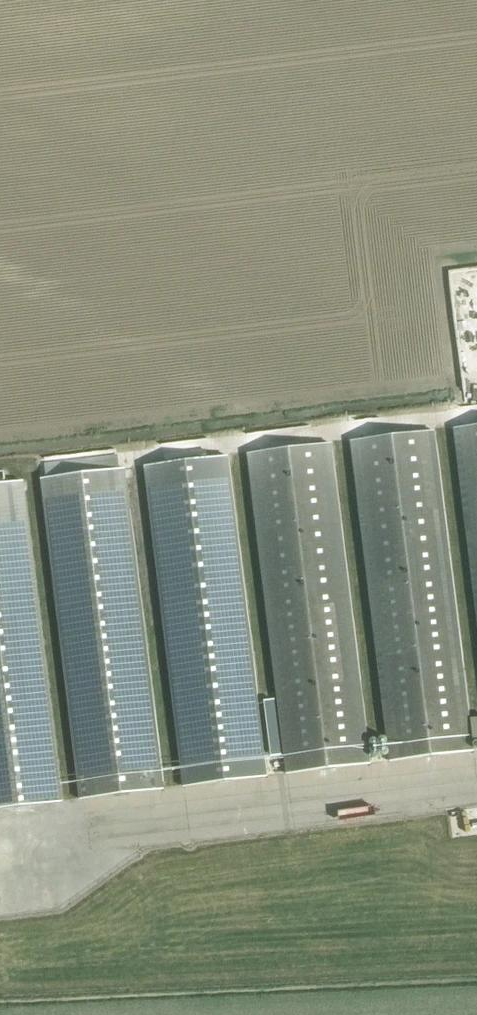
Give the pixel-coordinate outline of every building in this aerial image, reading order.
[(476,608),(476,418),(474,419),(474,426),(455,428),(476,608)] [(352,441),(391,761),(474,751),(435,431),(417,433),(416,425),(370,431),(371,439),(352,441)] [(248,454),(288,774),(371,764),(332,443),(314,446),(313,437),(267,443),(268,451),(248,454)] [(145,467),(184,786),(268,776),(229,456),(208,459),(206,447),(166,452),(168,464),(145,467)] [(42,478),(81,800),(165,789),(127,468),(121,469),(119,454),(46,463),(48,477),(42,478)] [(63,801),(24,482),(6,484),(5,471),(0,472),(0,809),(63,801)] [(276,699),(266,700),(272,756),(282,755),(276,699)]
